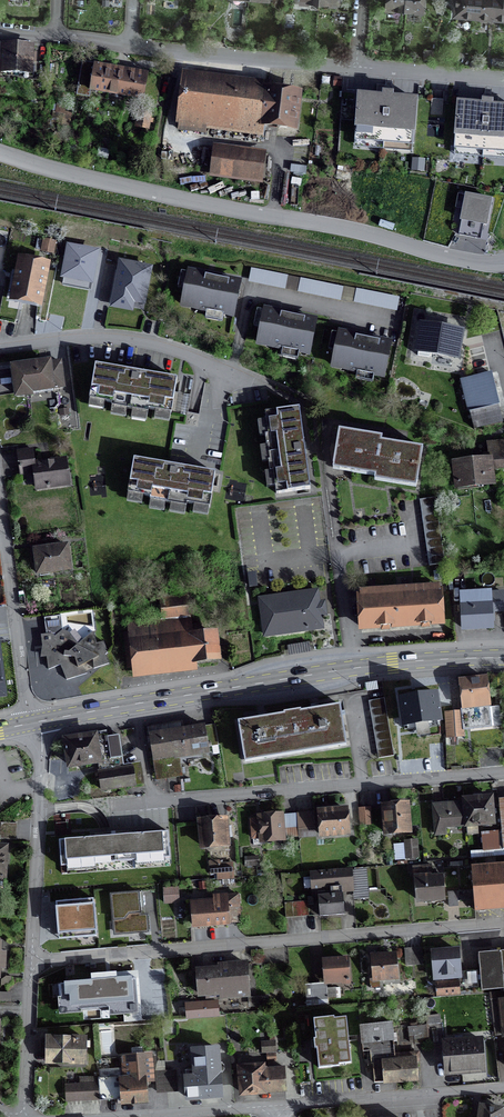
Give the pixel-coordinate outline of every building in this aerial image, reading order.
[(385,9),(421,11),(422,0),(386,0),(385,9)] [(454,14),(503,18),(503,19),(503,0),(455,0),(454,14)] [(29,50),(29,47),(4,46),(4,49),(1,49),(0,73),(3,73),(28,74),(31,74),(31,62),(35,63),(35,54),(31,54),(32,51),(29,50)] [(160,77),(150,76),(142,74),(141,79),(131,77),(125,76),(107,73),(97,71),(98,66),(95,65),(81,62),(77,89),(138,100),(137,107),(154,110),(160,77)] [(266,93),(266,95),(183,85),(177,130),(203,133),(204,127),(262,135),(263,123),(293,127),(297,97),(266,93)] [(388,99),(357,97),(354,143),(414,147),(418,101),(388,99)] [(457,103),(453,152),(503,156),(503,107),(487,106),(457,103)] [(135,126),(146,129),(149,115),(138,113),(135,126)] [(212,173),(259,178),(262,157),(215,150),(212,173)] [(489,228),(493,202),(463,197),(459,223),(489,228)] [(16,275),(12,299),(39,304),(46,266),(19,261),(16,275)] [(151,266),(122,261),(116,294),(146,299),(151,266)] [(294,276),(253,267),(250,282),(291,291),(294,276)] [(231,316),(238,283),(209,277),(189,273),(182,306),(231,316)] [(341,286),(300,279),(297,293),(339,301),(341,286)] [(395,296),(356,289),(353,303),(392,310),(395,296)] [(287,316),(265,311),(258,344),(307,354),(314,321),(287,316)] [(460,332),(422,326),(417,356),(428,358),(429,354),(455,358),(460,332)] [(360,338),(339,334),(333,367),(382,377),(388,344),(360,338)] [(48,363),(12,368),(16,396),(29,394),(29,391),(50,388),(51,391),(51,389),(62,387),(59,363),(48,364),(48,363)] [(129,372),(94,366),(89,400),(111,403),(111,407),(147,413),(147,410),(170,414),(176,380),(141,374),(141,375),(136,374),(129,373),(129,372)] [(497,406),(498,406),(490,374),(461,381),(469,413),(473,429),(500,422),(501,423),(497,406)] [(303,443),(298,409),(264,414),(267,436),(264,436),(266,447),(267,447),(269,462),(268,462),(269,473),(272,472),(275,494),(309,490),(305,455),(303,455),(303,450),(302,444),(303,443)] [(381,438),(338,431),(333,466),(374,473),(373,477),(416,484),(421,449),(384,443),(380,442),(381,438)] [(487,444),(488,456),(487,456),(488,461),(454,464),(457,487),(491,484),(490,469),(503,468),(503,442),(487,444)] [(19,475),(34,473),(33,464),(32,450),(16,452),(19,475)] [(64,460),(33,464),(34,473),(36,489),(67,485),(64,460)] [(168,466),(133,460),(127,493),(150,497),(149,501),(185,507),(186,504),(209,508),(214,474),(179,468),(179,469),(173,468),(168,467),(168,466)] [(434,498),(419,500),(428,566),(444,564),(434,498)] [(50,548),(34,550),(37,574),(69,570),(66,546),(50,548)] [(160,592),(163,619),(176,617),(175,610),(185,609),(183,589),(160,592)] [(359,598),(361,628),(441,623),(439,593),(438,593),(409,595),(408,589),(359,592),(359,598)] [(259,600),(264,635),(321,627),(318,609),(316,593),(259,600)] [(461,605),(463,629),(491,628),(490,610),(503,609),(502,593),(488,594),(488,593),(479,593),(479,604),(461,605)] [(40,636),(42,649),(44,650),(43,653),(43,657),(46,656),(48,670),(60,665),(66,680),(86,674),(81,667),(92,660),(93,669),(108,664),(104,656),(107,653),(103,643),(96,644),(92,633),(78,644),(70,634),(64,630),(60,616),(43,618),(45,635),(40,636)] [(130,633),(134,668),(216,659),(213,635),(199,637),(198,633),(193,634),(193,638),(188,638),(187,626),(130,633)] [(305,646),(284,650),(285,656),(306,653),(305,646)] [(459,682),(462,710),(488,707),(485,679),(459,682)] [(438,717),(434,686),(398,691),(402,718),(428,714),(429,718),(438,717)] [(387,720),(383,699),(368,702),(377,759),(393,756),(387,720)] [(300,715),(289,716),(283,717),(283,716),(275,717),(238,723),(243,758),(294,750),(345,742),(339,706),(323,709),(300,713),(300,715)] [(463,737),(461,712),(444,713),(446,738),(463,737)] [(154,759),(153,759),(157,780),(179,777),(176,756),(207,751),(206,747),(210,747),(209,743),(205,744),(203,727),(149,736),(148,728),(147,729),(148,737),(150,737),(154,759)] [(96,736),(65,740),(67,753),(69,766),(100,762),(122,758),(118,736),(106,737),(106,734),(96,736)] [(93,790),(101,789),(101,790),(142,784),(140,766),(98,773),(99,775),(91,776),(93,790)] [(472,796),(473,800),(464,800),(464,803),(466,826),(492,824),(490,798),(481,799),(481,795),(472,796)] [(433,806),(435,828),(466,826),(464,803),(433,806)] [(408,832),(406,805),(383,807),(385,834),(408,832)] [(370,825),(369,808),(358,809),(359,826),(370,825)] [(321,836),(347,834),(345,810),(319,812),(321,836)] [(269,816),(259,817),(259,820),(250,821),(252,839),(261,838),(261,841),(282,839),(282,838),(298,837),(297,827),(296,814),(274,816),(274,812),(268,812),(269,816)] [(314,828),(313,813),(296,814),(298,837),(299,837),(298,830),(314,828)] [(226,820),(199,822),(201,847),(225,845),(228,845),(226,820)] [(1,822),(0,839),(16,839),(17,823),(1,822)] [(61,867),(170,859),(168,832),(103,837),(59,840),(61,867)] [(483,850),(503,848),(503,834),(503,832),(482,834),(483,850)] [(416,841),(404,842),(406,859),(417,858),(416,841)] [(219,862),(208,863),(209,874),(216,873),(217,880),(233,879),(231,864),(219,865),(219,862)] [(419,876),(415,877),(417,901),(424,900),(425,904),(432,903),(431,900),(442,899),(440,875),(431,876),(431,866),(419,867),(418,863),(411,864),(412,872),(418,872),(419,876)] [(471,868),(474,911),(503,909),(503,865),(471,868)] [(313,894),(317,893),(319,916),(343,914),(340,886),(351,885),(350,871),(311,874),(313,894)] [(177,896),(177,889),(163,890),(164,903),(174,903),(173,896),(177,896)] [(465,892),(447,893),(448,907),(457,906),(456,901),(466,900),(465,892)] [(116,920),(117,935),(147,932),(146,915),(140,916),(138,893),(110,895),(112,921),(116,920)] [(195,906),(192,907),(193,926),(227,924),(227,923),(239,922),(237,895),(213,897),(213,902),(195,904),(195,906)] [(97,936),(94,899),(56,902),(60,939),(97,936)] [(307,902),(284,903),(285,918),(308,917),(307,902)] [(422,965),(421,948),(413,949),(414,965),(422,965)] [(413,949),(404,949),(405,966),(414,965),(413,949)] [(456,951),(432,952),(435,980),(443,980),(442,972),(458,971),(456,951)] [(478,953),(479,971),(467,972),(469,992),(503,989),(503,992),(489,993),(490,1000),(503,998),(503,951),(478,953)] [(381,957),(381,954),(372,955),(374,979),(369,979),(369,989),(379,988),(378,979),(395,977),(393,956),(381,957)] [(347,959),(323,961),(324,985),(325,985),(341,983),(341,984),(349,984),(347,959)] [(218,970),(197,972),(199,995),(207,994),(207,998),(221,997),(247,995),(244,964),(217,967),(218,970)] [(116,978),(76,981),(78,1005),(87,1004),(87,1000),(97,1000),(97,1003),(118,1001),(116,978)] [(457,986),(457,983),(436,985),(437,997),(457,995),(457,991),(459,988),(457,986)] [(325,989),(325,985),(324,985),(305,986),(306,1000),(326,999),(326,998),(335,997),(335,988),(325,989)] [(11,1002),(11,993),(0,993),(0,1002),(11,1002)] [(130,1002),(130,1009),(92,1011),(93,1025),(142,1022),(140,1002),(130,1002)] [(216,1003),(186,1005),(187,1018),(217,1016),(216,1003)] [(314,1049),(316,1048),(318,1068),(338,1066),(338,1064),(349,1063),(345,1018),(333,1020),(333,1018),(313,1020),(315,1040),(313,1040),(314,1049)] [(394,1058),(391,1024),(360,1026),(362,1052),(363,1052),(369,1051),(370,1064),(372,1064),(373,1083),(416,1080),(414,1057),(404,1058),(405,1061),(388,1063),(388,1059),(394,1058)] [(413,1036),(414,1045),(428,1044),(426,1025),(407,1028),(408,1037),(413,1036)] [(84,1063),(84,1039),(47,1038),(46,1062),(84,1063)] [(444,1043),(446,1073),(482,1071),(480,1040),(444,1043)] [(185,1076),(187,1098),(224,1095),(220,1046),(191,1048),(193,1075),(185,1076)] [(98,1100),(121,1099),(122,1104),(145,1102),(144,1082),(147,1081),(150,1081),(148,1055),(125,1057),(126,1077),(97,1079),(98,1084),(98,1100)] [(239,1069),(241,1094),(284,1090),(283,1068),(263,1069),(263,1067),(239,1069)] [(175,1072),(164,1072),(155,1073),(157,1093),(162,1092),(166,1092),(172,1091),(176,1091),(175,1072)] [(65,1085),(65,1102),(83,1101),(98,1100),(98,1084),(65,1085)] [(479,1116),(499,1116),(501,1110),(481,1107),(479,1116)]
